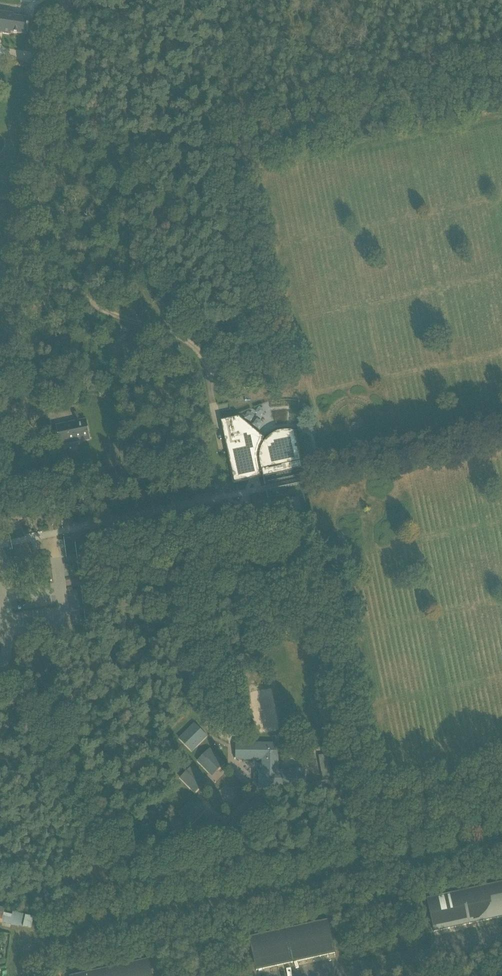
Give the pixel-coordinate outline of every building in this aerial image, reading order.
[(4,14),(0,14),(0,33),(11,35),(11,33),(27,36),(30,20),(14,17),(14,16),(4,14)] [(221,422),(228,455),(232,471),(234,471),(236,480),(260,474),(262,474),(263,478),(264,478),(303,469),(295,433),(294,433),(293,433),(292,432),(290,432),(288,432),(281,432),(275,434),(269,438),(264,444),(262,442),(241,429),(239,418),(221,422)] [(86,421),(66,425),(56,427),(60,446),(90,439),(86,421)] [(197,735),(190,728),(179,739),(192,752),(207,737),(201,730),(197,735)] [(259,790),(291,790),(291,791),(304,791),(304,789),(306,789),(306,772),(303,772),(304,770),(291,771),(278,771),(278,764),(278,745),(236,744),(236,760),(262,760),(262,772),(259,772),(259,790)] [(197,762),(209,774),(216,767),(219,771),(225,764),(210,749),(197,762)] [(193,766),(180,779),(195,794),(201,788),(198,784),(204,778),(193,766)] [(226,791),(225,791),(228,799),(235,797),(232,786),(225,788),(226,791)] [(434,928),(435,933),(501,918),(501,884),(428,900),(430,911),(430,912),(433,922),(432,922),(433,922),(434,928)] [(2,924),(3,923),(10,925),(11,920),(11,919),(12,919),(4,917),(4,914),(0,913),(0,924),(2,924)] [(333,944),(334,944),(334,943),(333,943),(331,933),(331,932),(331,933),(329,922),(250,939),(253,950),(252,950),(252,951),(253,950),(255,960),(254,961),(255,961),(257,972),(336,954),(333,944)]
